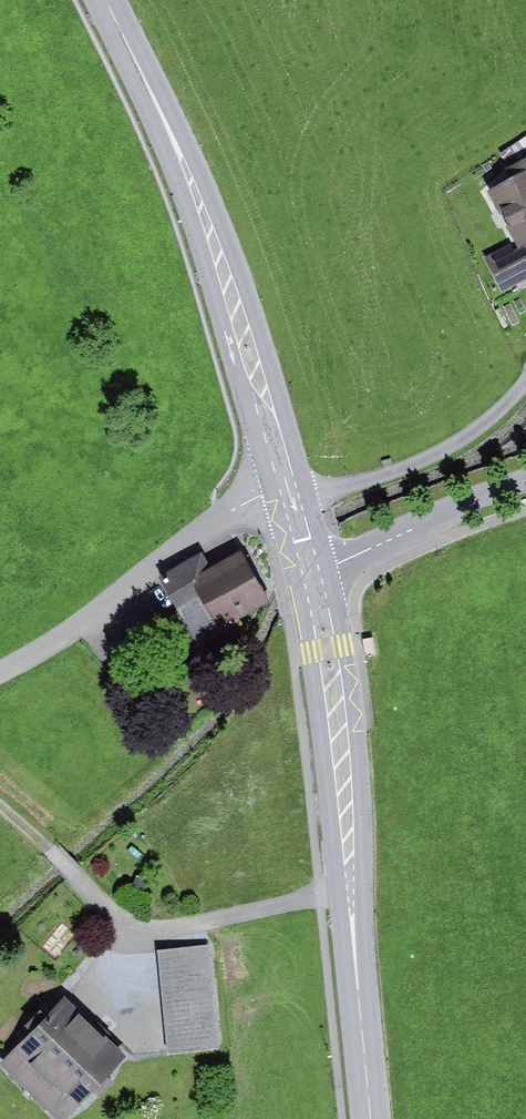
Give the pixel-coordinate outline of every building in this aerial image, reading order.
[(490,196),(516,244),(520,250),(525,247),(525,163),(507,173),(513,184),(490,196)] [(516,244),(485,260),(501,294),(525,281),(525,247),(520,250),(516,244)] [(180,608),(194,635),(269,595),(241,543),(209,560),(202,548),(160,571),(180,608)] [(194,635),(180,608),(162,617),(177,644),(194,635)] [(373,635),(362,637),(365,653),(376,651),(373,635)] [(209,943),(158,948),(168,1050),(219,1045),(209,943)] [(64,993),(48,1010),(40,1002),(23,1020),(29,1026),(0,1057),(0,1060),(62,1117),(93,1084),(100,1090),(113,1075),(108,1070),(126,1050),(64,993)]
